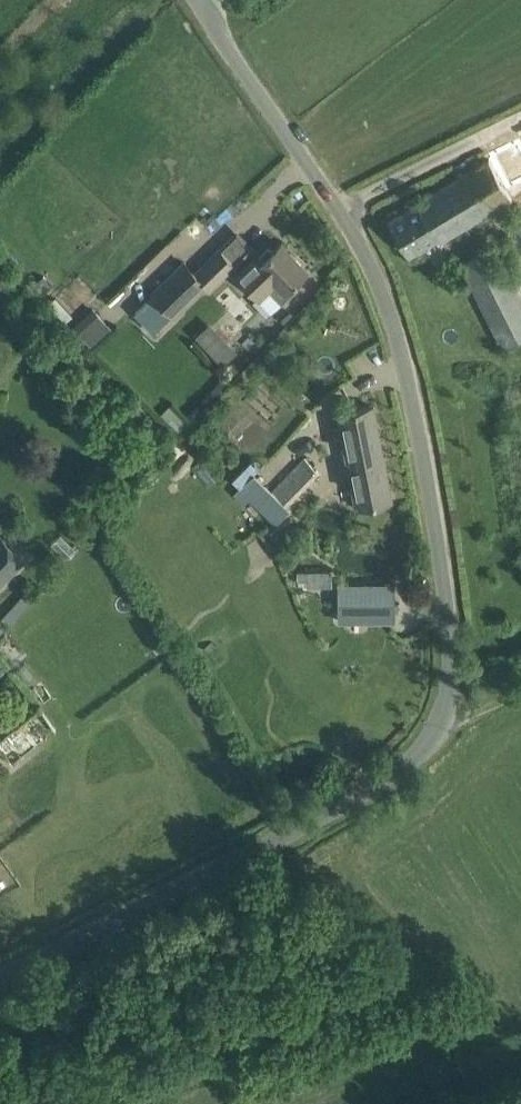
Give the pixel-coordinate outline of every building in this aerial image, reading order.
[(509,191),(520,184),(520,141),(494,156),(509,191)] [(489,159),(408,206),(389,218),(410,254),(439,238),(441,241),(513,199),(489,159)] [(254,258),(237,274),(259,297),(275,281),(284,290),(306,269),(281,242),(272,251),(268,248),(259,257),(262,260),(259,263),(254,258)] [(480,252),(460,262),(502,346),(520,337),(520,296),(495,244),(480,252)] [(152,294),(156,297),(133,320),(148,336),(171,313),(174,315),(205,285),(209,288),(235,263),(220,248),(195,273),(185,262),(152,294)] [(91,345),(110,324),(94,310),(75,330),(91,345)] [(208,320),(193,334),(220,362),(234,349),(208,320)] [(337,413),(355,506),(392,499),(373,406),(337,413)] [(306,457),(272,490),(255,472),(235,492),(245,502),(249,498),(275,524),(290,509),(288,506),(321,472),(306,457)] [(1,537),(0,537),(0,584),(24,559),(1,537)] [(330,584),(330,569),(299,569),(299,577),(309,577),(309,584),(330,584)] [(339,583),(339,620),(394,620),(394,583),(339,583)] [(8,620),(31,605),(25,596),(2,610),(8,620)] [(0,738),(0,747),(15,767),(72,721),(59,703),(45,712),(41,707),(0,738)]
